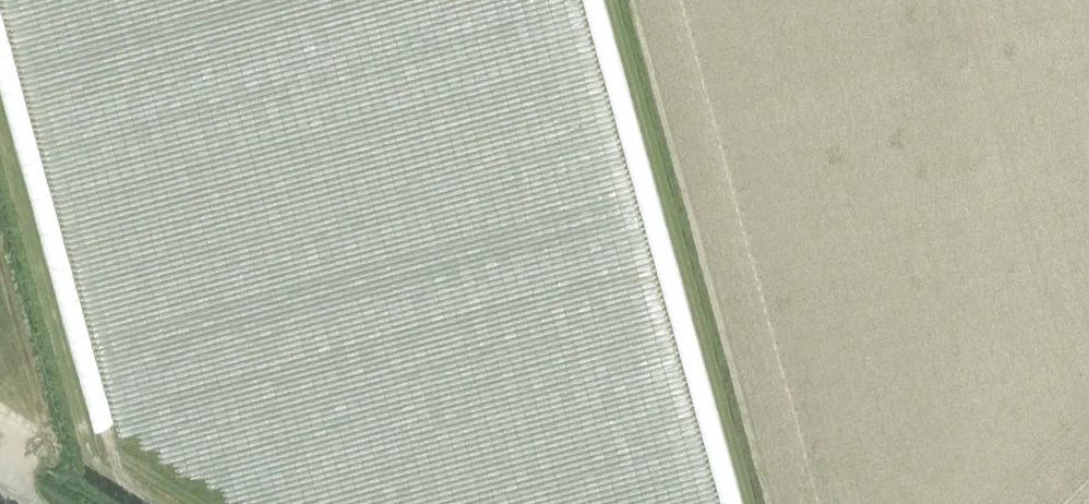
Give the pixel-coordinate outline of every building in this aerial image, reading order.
[(723,503),(736,503),(733,494),(721,498),(723,503)]
